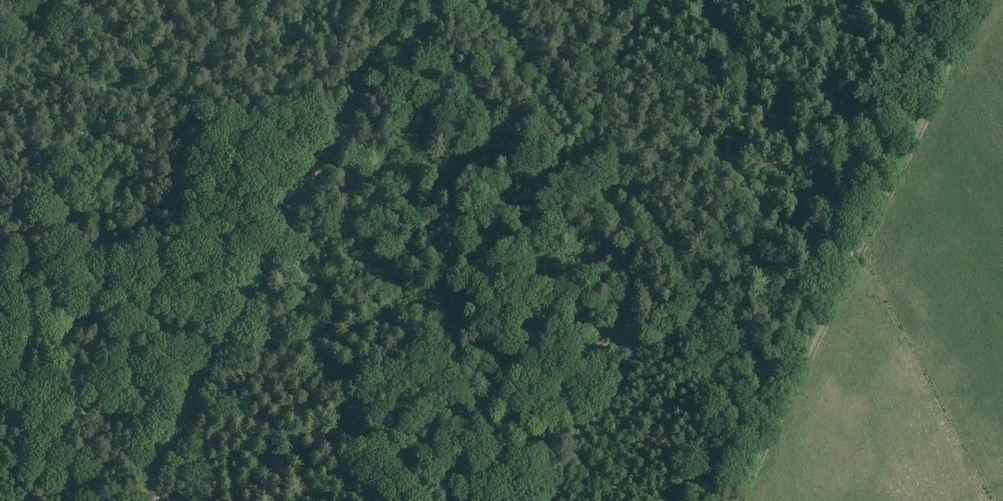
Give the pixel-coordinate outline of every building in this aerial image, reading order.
[(615,187),(608,190),(611,196),(618,193),(615,187)]
